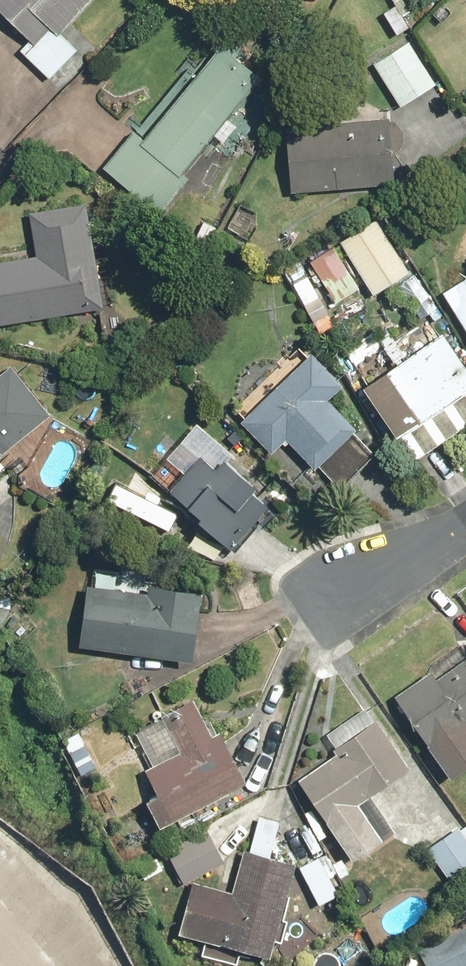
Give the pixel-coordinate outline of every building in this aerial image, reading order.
[(29,40),(19,50),(51,80),(82,48),(65,32),(95,0),(0,0),(0,13),(29,40)] [(410,40),(372,65),(401,109),(439,85),(410,40)] [(136,134),(104,168),(155,215),(187,180),(180,174),(265,79),(226,44),(141,138),(136,134)] [(284,124),(288,193),(392,187),(388,119),(284,124)] [(101,312),(85,205),(27,214),(34,257),(0,261),(0,326),(101,312)] [(356,231),(391,285),(410,273),(375,219),(356,231)] [(391,285),(356,231),(339,242),(374,296),(391,285)] [(332,246),(308,261),(334,303),(359,288),(332,246)] [(439,292),(465,339),(465,277),(439,292)] [(442,336),(360,388),(393,439),(399,435),(414,458),(465,424),(465,374),(442,336)] [(343,384),(311,350),(239,422),(272,455),(285,443),(313,471),(355,429),(327,400),(343,384)] [(50,418),(11,367),(0,375),(0,457),(50,418)] [(181,505),(195,518),(192,522),(227,554),(268,509),(251,493),(253,490),(221,460),(229,451),(196,423),(149,477),(181,505)] [(84,566),(75,645),(192,658),(200,579),(84,566)] [(390,697),(450,781),(465,769),(465,642),(465,641),(390,697)] [(156,795),(144,802),(157,828),(246,782),(221,734),(214,738),(193,697),(160,714),(162,718),(134,732),(150,763),(142,768),(156,795)] [(393,831),(369,797),(408,769),(366,710),(326,738),(332,748),(331,758),(296,781),(351,860),(378,841),(393,831)] [(103,776),(84,730),(59,740),(78,787),(103,776)] [(427,848),(453,888),(465,879),(465,841),(457,828),(427,848)] [(207,829),(164,850),(180,883),(223,861),(207,829)] [(229,889),(190,880),(177,936),(269,958),(277,928),(278,928),(297,864),(241,848),(229,889)] [(326,856),(298,869),(318,911),(345,898),(326,856)] [(424,965),(465,965),(465,918),(413,943),(424,965)]
